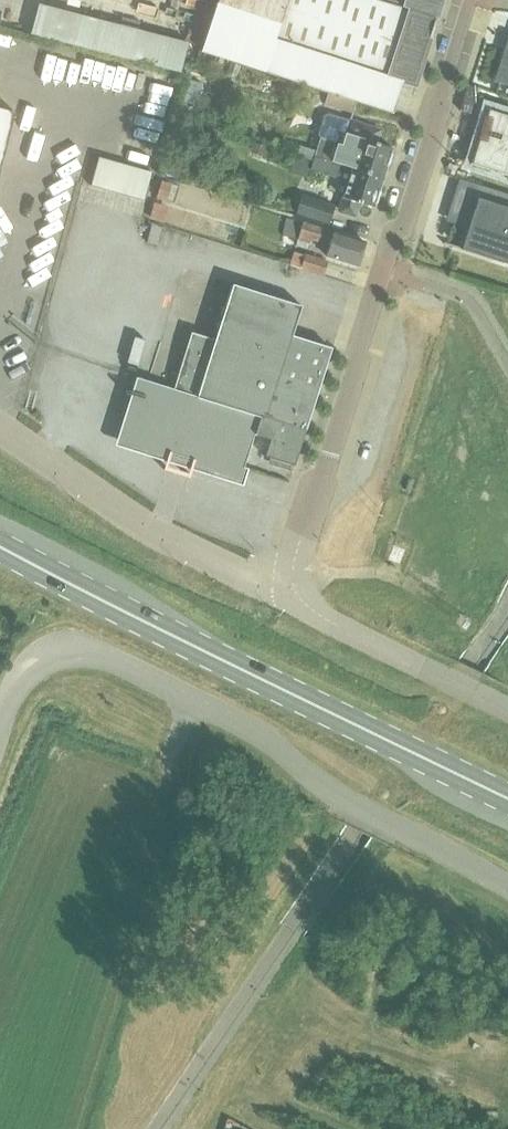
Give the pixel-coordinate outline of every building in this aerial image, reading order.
[(436,19),(372,0),(219,0),(201,53),(328,93),(324,105),(352,114),(356,102),(391,113),(401,82),(415,86),(436,19)] [(401,8),(402,7),(435,18),(441,0),(374,0),(401,8)] [(180,72),(187,43),(38,5),(31,34),(180,72)] [(507,46),(498,77),(496,77),(495,81),(507,85),(507,46)] [(16,112),(0,108),(0,172),(16,112)] [(470,161),(507,174),(507,116),(488,109),(470,161)] [(320,139),(314,157),(318,158),(383,178),(389,158),(392,149),(376,144),(380,131),(349,122),(327,115),(322,117),(317,134),(320,139)] [(253,143),(251,151),(266,155),(269,148),(253,143)] [(355,169),(314,157),(310,170),(348,182),(339,211),(359,217),(363,205),(373,208),(383,178),(355,169)] [(105,189),(112,162),(99,159),(92,186),(105,189)] [(293,160),(289,173),(306,177),(310,164),(293,160)] [(118,193),(126,166),(112,162),(105,189),(118,193)] [(131,197),(139,170),(126,166),(118,193),(131,197)] [(149,186),(152,173),(139,170),(131,197),(145,200),(149,186)] [(161,182),(157,197),(167,200),(171,185),(161,182)] [(329,224),(334,207),(300,196),(295,213),(329,224)] [(478,198),(462,250),(507,265),(507,208),(478,198)] [(154,203),(150,218),(163,222),(167,206),(154,203)] [(326,256),(358,266),(365,243),(302,224),(286,219),(281,236),(297,241),(310,245),(312,240),(329,246),(326,256)] [(327,262),(295,252),(290,267),(323,277),(327,262)] [(296,428),(306,431),(332,348),(292,336),(301,307),(234,285),(216,340),(193,332),(175,389),(142,378),(122,442),(240,480),(255,435),(261,417),(293,427),(293,425),(297,426),(296,428)] [(261,417),(255,435),(270,440),(265,456),(278,461),(277,466),(289,470),(290,465),(295,466),(306,431),(296,428),(297,426),(293,425),(293,427),(261,417)]
